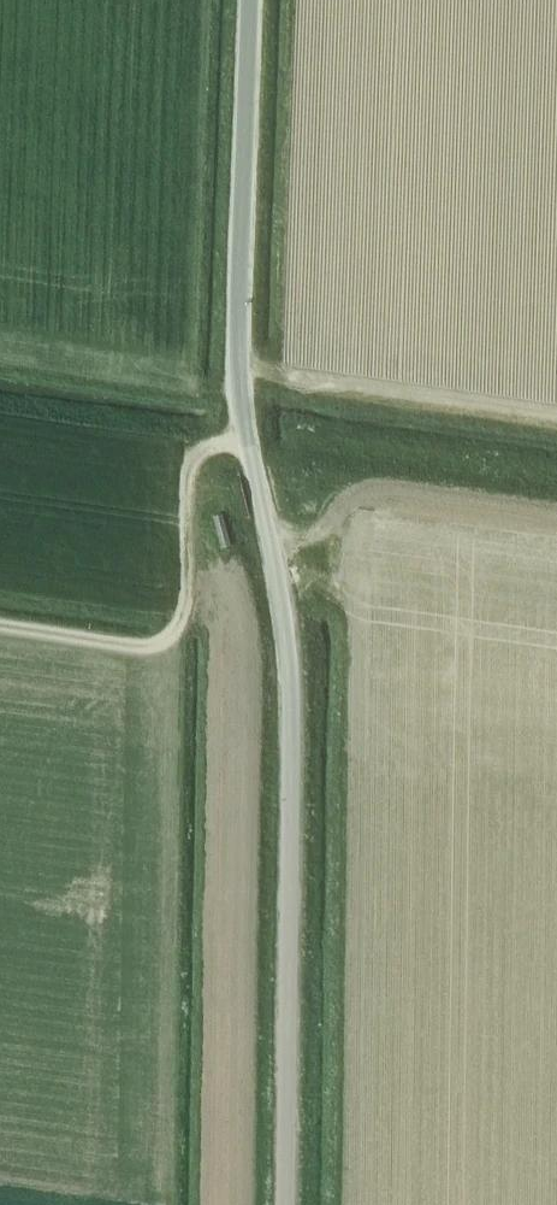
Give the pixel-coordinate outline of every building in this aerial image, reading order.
[(213,512),(221,543),(232,540),(224,509),(213,512)]
